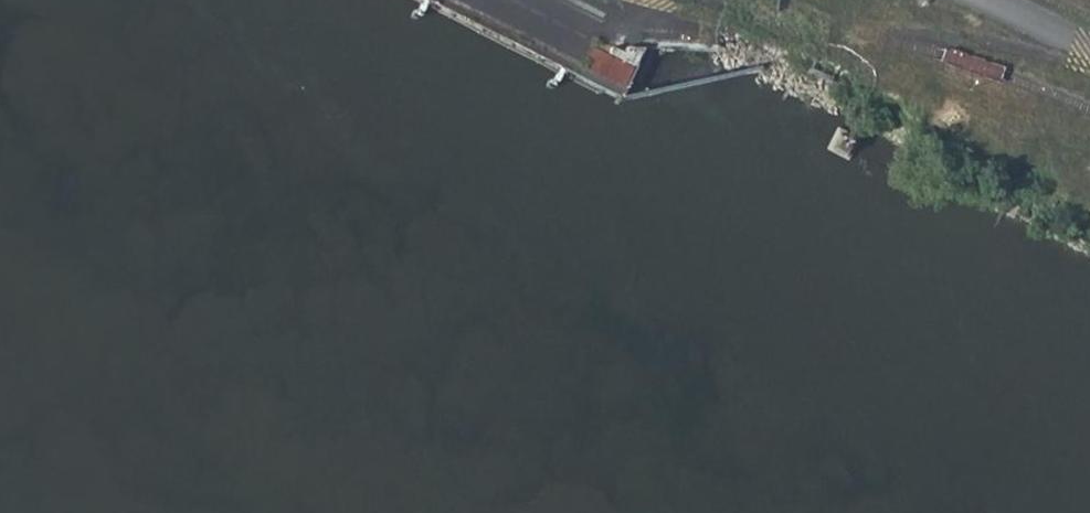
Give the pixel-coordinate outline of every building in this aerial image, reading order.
[(583,41),(563,73),(614,101),(631,64),(583,41)]
